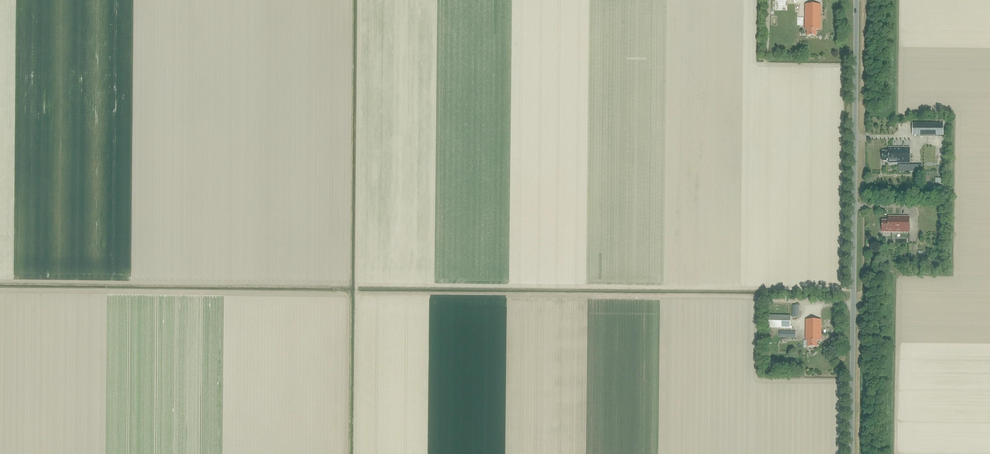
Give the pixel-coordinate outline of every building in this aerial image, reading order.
[(820,30),(820,5),(806,5),(805,30),(807,30),(807,36),(816,36),(816,30),(820,30)] [(944,136),(944,124),(912,123),(912,136),(944,136)] [(909,163),(909,148),(888,148),(888,152),(882,152),(882,161),(889,161),(889,163),(909,163)] [(909,232),(909,217),(888,217),(888,221),(882,221),(882,232),(909,232)] [(790,329),(791,316),(769,315),(769,328),(790,329)] [(821,341),(821,320),(806,320),(806,341),(807,341),(807,347),(817,347),(817,341),(821,341)] [(795,338),(795,331),(791,331),(791,330),(788,330),(788,331),(779,331),(779,338),(795,338)]
